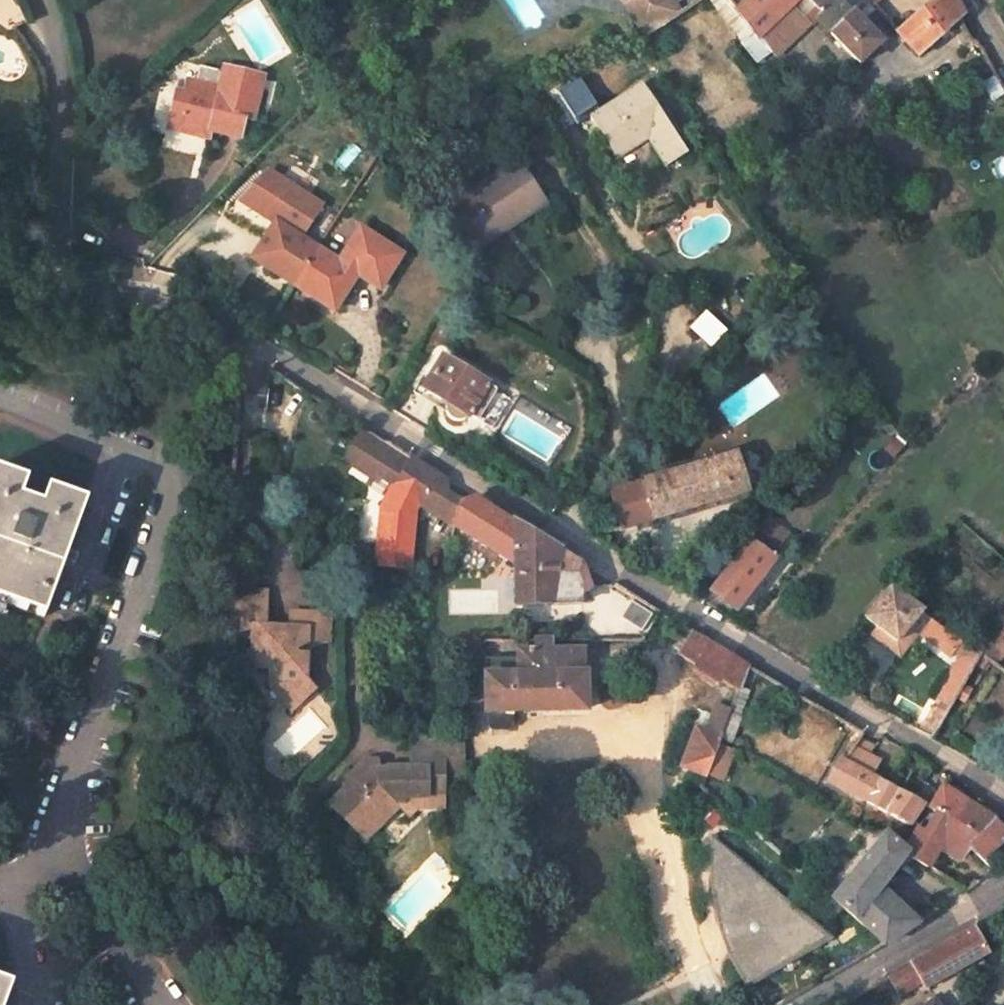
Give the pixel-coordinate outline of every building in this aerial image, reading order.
[(634,17),(644,11),(636,0),(623,0),(634,17)] [(644,11),(634,17),(645,34),(678,13),(669,0),(636,0),(644,11)] [(757,39),(793,2),(795,0),(730,0),(757,39)] [(812,25),(818,21),(824,15),(813,0),(795,0),(793,2),(812,25)] [(867,29),(882,16),(870,2),(868,0),(813,0),(824,15),(818,21),(859,63),(879,44),(880,43),(867,29)] [(919,56),(965,16),(956,0),(935,0),(897,32),(919,56)] [(916,83),(879,44),(859,63),(891,95),(916,83)] [(222,82),(223,70),(197,66),(195,78),(222,82)] [(252,119),(262,76),(226,68),(222,88),(189,81),(185,93),(177,92),(172,114),(181,115),(177,131),(201,136),(202,130),(204,122),(212,124),(211,132),(241,138),(245,117),(252,119)] [(686,149),(643,83),(590,118),(602,136),(605,134),(617,153),(644,136),(662,164),(686,149)] [(172,114),(169,129),(177,131),(181,115),(172,114)] [(202,130),(211,132),(212,124),(204,122),(202,130)] [(514,158),(443,209),(471,249),(505,225),(509,229),(546,203),(514,158)] [(363,232),(340,266),(279,225),(253,262),(335,317),(359,279),(382,295),(405,260),(363,232)] [(504,400),(449,367),(431,398),(453,412),(454,420),(461,426),(470,429),(476,425),(485,431),(504,400)] [(384,510),(379,568),(409,570),(411,570),(416,518),(417,513),(420,507),(432,514),(448,496),(449,481),(358,423),(347,440),(351,443),(344,454),(365,468),(373,457),(387,466),(380,477),(397,488),(385,506),(384,510)] [(738,456),(641,486),(652,522),(750,493),(738,456)] [(45,611),(57,580),(54,579),(83,499),(48,486),(42,503),(21,495),(27,479),(0,469),(0,595),(45,611)] [(455,529),(462,505),(448,496),(432,514),(455,529)] [(518,569),(520,606),(585,605),(585,598),(590,587),(583,566),(477,499),(462,505),(455,529),(518,569)] [(753,542),(776,557),(787,544),(761,525),(748,539),(753,542)] [(776,557),(753,542),(715,593),(739,611),(780,559),(776,557)] [(409,570),(379,568),(378,587),(407,591),(409,570)] [(268,624),(269,589),(232,588),(230,635),(255,636),(262,644),(261,664),(273,665),(272,684),(294,709),(317,686),(310,678),(306,676),(309,665),(309,660),(306,655),(302,652),(298,652),(298,644),(301,644),(330,629),(331,611),(304,610),(299,612),(296,615),(295,633),(279,632),(279,625),(268,624)] [(868,620),(897,641),(922,611),(892,588),(868,620)] [(695,634),(681,657),(697,667),(695,671),(717,684),(719,680),(742,693),(752,669),(695,634)] [(255,636),(253,665),(261,664),(262,644),(255,636)] [(486,659),(488,711),(493,711),(514,711),(590,709),(589,671),(586,671),(585,649),(553,649),(553,639),(518,640),(519,657),(486,659)] [(504,640),(491,640),(491,651),(505,651),(504,640)] [(963,658),(955,672),(964,679),(978,655),(961,641),(954,650),(963,658)] [(492,720),(494,728),(511,727),(514,725),(514,711),(493,711),(492,720)] [(710,733),(699,728),(683,768),(706,778),(731,719),(718,714),(710,733)] [(393,770),(384,770),(383,762),(378,758),(371,758),(351,776),(352,783),(337,799),(362,827),(377,813),(384,823),(414,796),(425,807),(437,796),(450,797),(451,767),(461,767),(467,767),(466,739),(414,737),(413,768),(392,767),(393,770)] [(874,780),(883,765),(870,757),(872,754),(860,747),(850,764),(874,780)] [(850,764),(843,761),(828,784),(908,834),(924,811),(874,780),(850,764)] [(995,823),(944,793),(932,814),(978,843),(983,838),(996,850),(1003,844),(1003,832),(995,823)] [(917,803),(925,808),(930,802),(921,797),(917,803)] [(362,827),(370,835),(384,823),(377,813),(362,827)] [(931,870),(946,845),(966,857),(971,850),(983,861),(996,850),(983,838),(978,843),(932,814),(909,854),(909,855),(931,870)] [(921,923),(880,891),(909,855),(909,854),(887,836),(834,901),(887,946),(921,923)] [(717,842),(711,845),(709,888),(717,926),(758,919),(772,931),(765,938),(729,959),(747,989),(832,940),(717,842)] [(758,919),(717,926),(729,959),(765,938),(772,931),(758,919)] [(889,976),(890,978),(895,986),(901,996),(922,984),(924,986),(985,952),(985,951),(994,947),(994,942),(984,923),(911,963),(889,976)] [(844,1004),(863,1004),(895,986),(890,978),(844,1004)]
